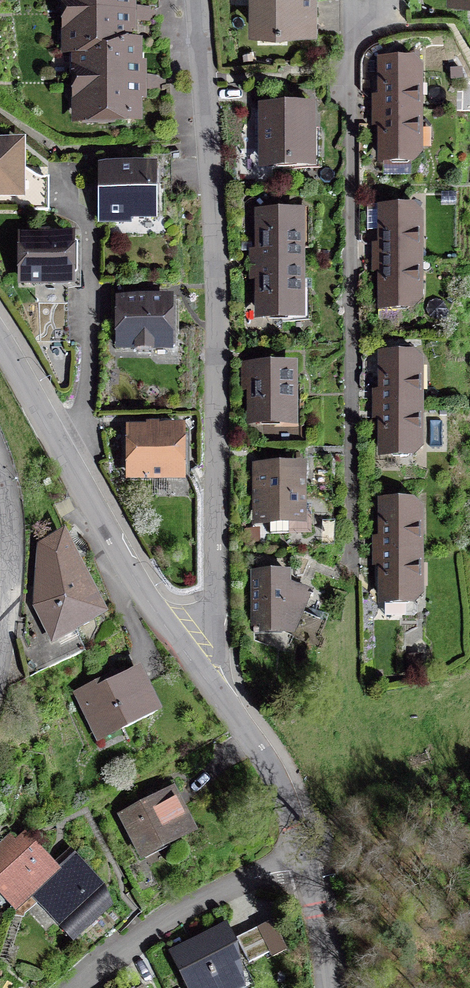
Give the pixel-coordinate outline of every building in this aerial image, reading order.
[(69,14),(124,14),(124,0),(69,0),(69,14)] [(255,28),(311,28),(311,0),(255,0),(255,28)] [(69,49),(80,49),(124,49),(124,14),(69,14),(69,49)] [(135,49),(124,49),(80,49),(80,83),(135,83),(135,49)] [(411,64),(383,64),(383,111),(418,111),(418,69),(411,64)] [(135,118),(135,83),(80,83),(80,118),(135,118)] [(308,111),(265,111),(265,164),(292,164),(292,156),(319,156),(319,134),(308,134),(308,111)] [(418,111),(383,111),(383,160),(412,160),(418,154),(418,111)] [(0,146),(0,192),(18,192),(18,194),(49,194),(49,178),(19,178),(19,146),(0,146)] [(172,160),(154,160),(154,188),(172,188),(172,160)] [(152,168),(104,169),(104,216),(157,216),(157,191),(152,191),(152,168)] [(48,209),(49,194),(18,194),(18,209),(48,209)] [(411,211),(384,210),(383,258),(419,258),(419,216),(411,211)] [(263,215),(263,266),(298,266),(298,215),(263,215)] [(69,237),(24,237),(24,282),(69,282),(69,237)] [(419,258),(383,258),(383,306),(411,306),(419,300),(419,258)] [(298,266),(263,266),(262,315),(298,315),(298,266)] [(168,301),(122,301),(121,347),(167,347),(168,301)] [(412,357),(384,357),(383,405),(420,405),(419,363),(412,357)] [(289,368),(254,368),(255,421),(290,421),(289,368)] [(420,405),(383,405),(383,453),(412,453),(419,446),(420,405)] [(180,429),(132,429),(132,477),(180,477),(180,429)] [(259,518),(270,518),(270,534),(289,534),(289,518),(300,518),(300,471),(289,471),(289,464),(269,464),(269,471),(259,471),(259,518)] [(411,504),(384,504),(384,552),(419,552),(419,510),(411,504)] [(62,539),(43,547),(38,605),(54,638),(99,614),(62,539)] [(419,593),(419,552),(384,552),(384,615),(406,615),(406,600),(413,599),(419,593)] [(279,573),(255,573),(254,624),(280,625),(293,630),(308,593),(280,582),(279,573)] [(133,665),(77,692),(97,734),(119,724),(122,729),(156,713),(133,665)] [(172,791),(122,816),(140,852),(166,839),(168,844),(192,832),(172,791)] [(31,891),(55,869),(26,837),(17,845),(9,836),(0,844),(0,892),(13,907),(31,891)] [(72,854),(55,869),(31,891),(73,937),(100,912),(88,899),(101,887),(72,854)] [(241,935),(250,965),(285,956),(277,926),(241,935)] [(173,953),(190,987),(233,987),(236,987),(240,982),(239,974),(228,951),(233,948),(233,942),(226,927),(173,953)]
